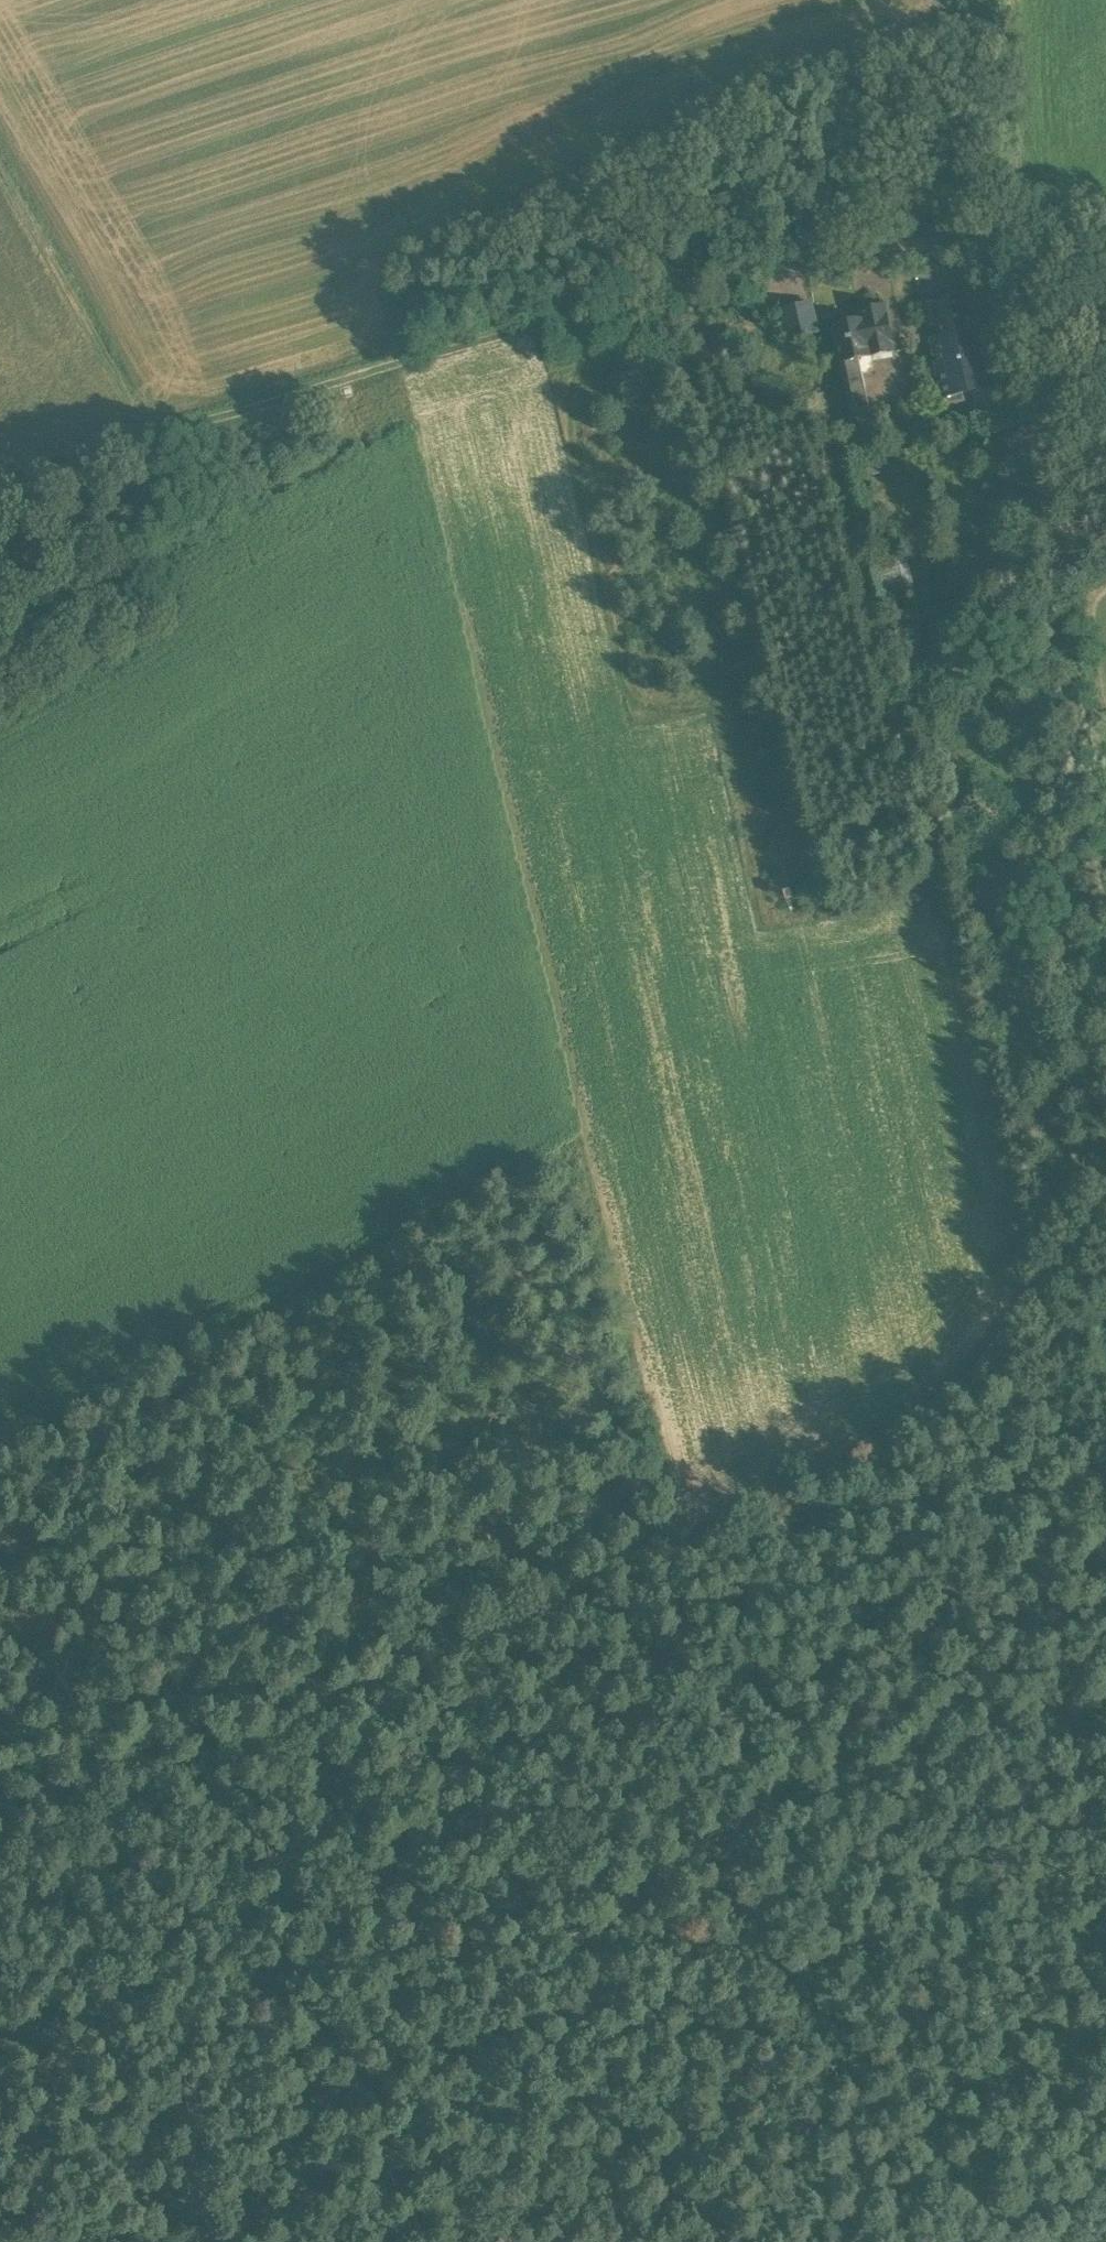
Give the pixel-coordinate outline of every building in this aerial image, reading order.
[(966,299),(936,305),(939,325),(942,339),(942,342),(973,335),(973,333),(966,299)] [(934,301),(921,304),(926,328),(939,325),(934,301)] [(811,303),(781,310),(787,339),(817,332),(811,303)] [(863,321),(833,327),(847,393),(865,389),(859,359),(872,357),(870,348),(891,344),(883,307),(861,311),(863,321)] [(973,335),(942,342),(942,339),(933,341),(944,397),(992,387),(986,353),(990,351),(992,346),(991,337),(987,334),(981,332),(973,333),(973,335)] [(862,392),(849,395),(856,429),(869,426),(862,392)] [(905,573),(887,576),(892,598),(909,594),(905,573)]
